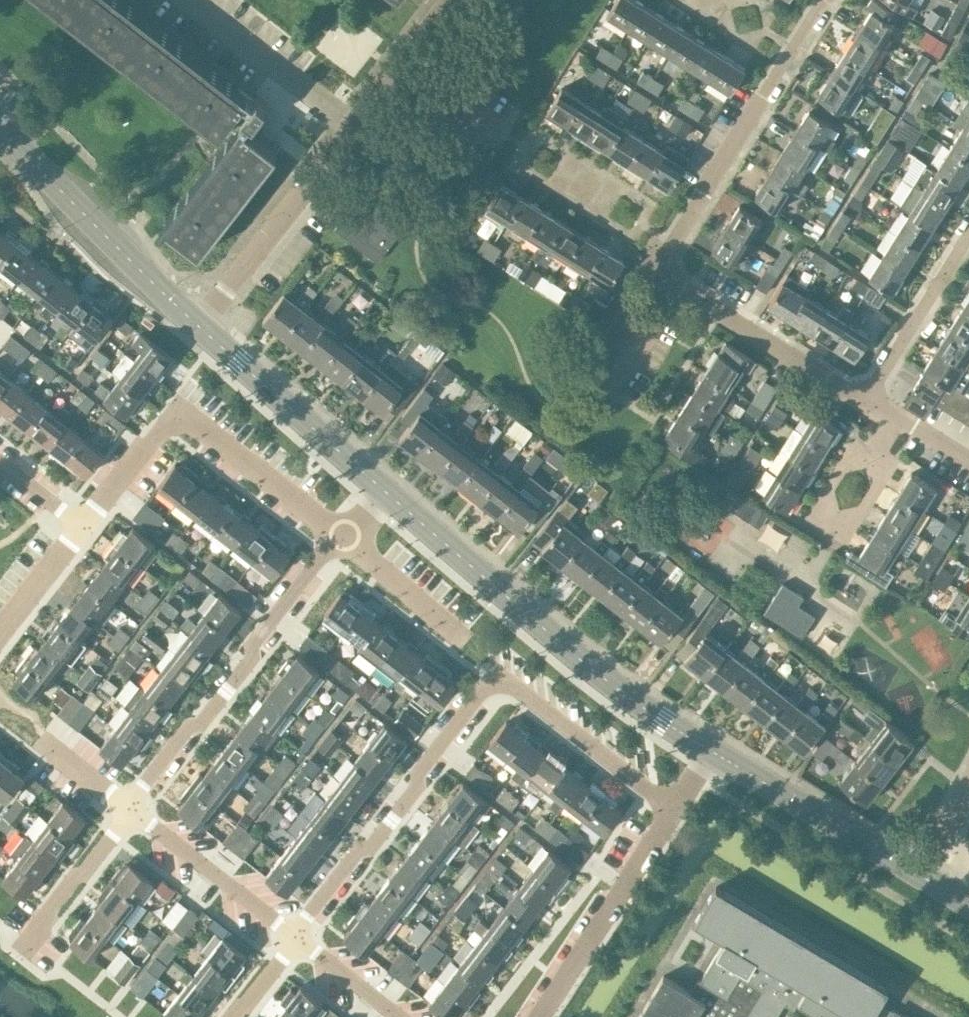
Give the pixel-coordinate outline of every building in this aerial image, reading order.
[(231,117),(244,100),(251,105),(254,101),(124,0),(49,0),(219,132),(231,117)] [(628,28),(643,4),(637,0),(617,0),(607,15),(628,28)] [(882,45),(896,23),(901,15),(878,0),(871,0),(867,6),(872,9),(859,31),(882,45)] [(950,18),(958,22),(966,7),(957,3),(950,18)] [(628,28),(649,41),(664,17),(643,4),(628,28)] [(649,41),(669,54),(684,30),(664,17),(649,41)] [(669,54),(689,66),(704,42),(684,30),(669,54)] [(963,49),(968,38),(968,33),(963,30),(955,45),(963,49)] [(845,52),(869,66),(882,45),(859,31),(845,52)] [(689,66),(710,79),(725,55),(704,42),(689,66)] [(597,56),(607,62),(613,52),(603,45),(597,56)] [(948,60),(956,64),(963,49),(955,45),(948,60)] [(607,62),(617,68),(623,58),(613,52),(607,62)] [(832,73),(855,88),(869,66),(845,52),(832,73)] [(915,66),(923,70),(931,58),(923,53),(915,66)] [(710,79),(730,92),(746,68),(725,55),(710,79)] [(588,75),(595,80),(603,69),(595,64),(588,75)] [(907,78),(915,83),(923,70),(915,66),(907,78)] [(595,80),(603,85),(610,74),(603,69),(595,80)] [(637,81),(648,87),(654,77),(644,71),(637,81)] [(818,95),(841,110),(855,88),(832,73),(818,95)] [(648,87),(658,94),(664,84),(654,77),(648,87)] [(916,96),(923,101),(931,89),(924,84),(916,96)] [(568,124),(583,101),(562,88),(547,111),(548,112),(546,114),(560,122),(561,120),(568,124)] [(628,101),(636,106),(643,94),(636,89),(628,101)] [(636,106),(644,111),(651,99),(643,94),(636,106)] [(236,121),(241,124),(248,131),(265,109),(263,107),(267,102),(258,95),(254,101),(251,105),(244,100),(231,117),(236,121)] [(678,107),(688,113),(695,103),(684,96),(678,107)] [(888,108),(896,113),(904,101),(896,96),(888,108)] [(908,108),(915,113),(923,101),(916,96),(908,108)] [(587,139),(603,113),(583,101),(568,124),(575,128),(573,131),(587,139)] [(688,113),(698,119),(705,109),(695,103),(688,113)] [(881,121),(888,125),(896,113),(888,108),(881,121)] [(796,131),(819,145),(829,151),(835,140),(826,134),(833,123),(810,109),(796,131)] [(609,150),(623,126),(603,113),(587,139),(600,148),(602,145),(609,150)] [(669,127),(677,131),(684,120),(676,115),(669,127)] [(677,131),(685,136),(692,125),(684,120),(677,131)] [(163,225),(199,253),(277,153),(248,131),(241,124),(163,225)] [(627,165),(644,139),(623,126),(609,150),(616,154),(614,156),(627,165)] [(897,126),(889,139),(896,143),(904,131),(897,126)] [(968,159),(968,129),(964,126),(950,147),(968,159)] [(796,131),(782,152),(806,166),(819,145),(796,131)] [(643,171),(649,175),(664,152),(644,139),(627,165),(641,173),(643,171)] [(875,160),(892,170),(906,150),(896,143),(889,139),(875,160)] [(655,182),(668,190),(669,188),(670,188),(689,158),(668,145),(664,152),(649,175),(656,179),(655,182)] [(960,183),(968,168),(968,159),(950,147),(937,169),(960,183)] [(769,173),(792,188),(802,194),(809,184),(799,178),(806,166),(782,152),(769,173)] [(852,165),(860,170),(867,158),(860,153),(852,165)] [(913,184),(946,204),(960,183),(937,169),(926,163),(913,184)] [(844,178),(852,182),(860,170),(852,165),(844,178)] [(862,181),(869,186),(877,174),(870,169),(862,181)] [(755,195),(778,210),(792,188),(769,173),(755,195)] [(854,194),(862,198),(869,186),(862,181),(854,194)] [(508,220),(522,197),(502,184),(487,208),(488,208),(486,210),(500,219),(501,216),(508,220)] [(910,211),(933,226),(946,204),(913,184),(900,205),(910,211)] [(825,208),(833,213),(840,201),(833,196),(825,208)] [(335,227),(378,260),(410,218),(384,197),(371,212),(356,200),(352,205),(335,227)] [(527,236),(543,210),(522,197),(508,220),(515,224),(513,227),(527,236)] [(726,227),(749,241),(763,219),(740,205),(726,227)] [(817,221),(825,225),(833,213),(825,208),(817,221)] [(544,254),(563,223),(543,210),(527,236),(540,244),(536,249),(544,254)] [(896,233),(920,247),(933,226),(910,211),(896,233)] [(835,224),(842,229),(850,216),(843,212),(835,224)] [(567,261),(583,235),(563,223),(544,254),(551,258),(554,253),(567,261)] [(827,236),(834,241),(842,229),(835,224),(827,236)] [(712,248),(735,263),(749,241),(726,227),(712,248)] [(0,264),(20,238),(8,229),(5,233),(0,229),(0,264)] [(883,254),(906,269),(920,247),(896,233),(883,254)] [(585,278),(589,272),(604,248),(583,235),(567,261),(580,269),(577,274),(585,278)] [(19,279),(36,257),(29,252),(32,248),(20,238),(0,264),(19,279)] [(479,250),(486,255),(494,243),(486,238),(479,250)] [(486,255),(494,260),(501,248),(494,243),(486,255)] [(777,258),(785,263),(792,250),(785,246),(777,258)] [(594,278),(607,287),(609,284),(610,285),(624,261),(604,248),(589,272),(596,276),(594,278)] [(810,259),(823,267),(827,259),(815,251),(810,259)] [(869,276),(892,290),(906,269),(883,254),(869,276)] [(38,294),(55,272),(36,257),(19,279),(38,294)] [(774,264),(781,268),(785,263),(777,258),(774,264)] [(823,267),(835,274),(840,267),(827,259),(823,267)] [(756,285),(767,291),(781,268),(774,264),(771,262),(756,285)] [(519,275),(527,280),(534,269),(526,264),(519,275)] [(527,280),(535,285),(542,274),(534,269),(527,280)] [(51,317),(57,309),(74,287),(55,272),(38,294),(48,301),(41,310),(51,317)] [(852,285),(865,293),(869,285),(857,278),(852,285)] [(768,303),(790,317),(805,294),(783,280),(768,303)] [(283,335),(305,307),(318,291),(309,285),(297,300),(285,291),(263,319),(283,335)] [(863,295),(879,305),(885,295),(869,285),(865,293),(863,295)] [(57,309),(76,323),(96,297),(84,288),(81,292),(74,287),(57,309)] [(560,301),(567,306),(575,294),(567,290),(560,301)] [(567,306),(575,311),(582,299),(575,294),(567,306)] [(790,317),(812,330),(826,307),(805,294),(790,317)] [(69,333),(88,348),(113,317),(105,311),(109,307),(96,297),(76,323),(69,333)] [(322,309),(330,315),(337,306),(329,300),(322,309)] [(2,317),(10,307),(3,301),(0,305),(0,316),(2,317)] [(621,304),(614,315),(635,328),(641,318),(621,304)] [(964,305),(951,326),(968,337),(968,309),(964,305)] [(283,335),(303,350),(325,322),(305,307),(283,335)] [(812,330),(833,344),(848,321),(826,307),(812,330)] [(342,324),(350,331),(357,322),(349,315),(342,324)] [(614,315),(608,325),(628,338),(635,328),(614,315)] [(116,325),(127,333),(133,326),(122,317),(116,325)] [(833,344),(855,358),(870,334),(848,321),(833,344)] [(303,350),(323,366),(345,337),(325,322),(303,350)] [(25,335),(32,341),(41,331),(33,325),(25,335)] [(965,362),(964,362),(968,365),(968,364),(968,337),(951,326),(938,345),(965,362)] [(32,341),(40,347),(48,336),(41,331),(32,341)] [(343,381),(365,353),(377,337),(369,331),(357,347),(345,337),(323,366),(343,381)] [(142,349),(135,358),(160,379),(170,366),(166,363),(172,356),(140,332),(133,341),(142,349)] [(2,345),(22,360),(30,349),(11,334),(2,345)] [(706,372),(729,387),(733,380),(736,381),(744,368),(748,371),(755,360),(726,341),(719,352),(719,351),(706,372)] [(958,387),(965,392),(968,385),(968,366),(968,365),(964,362),(965,362),(938,345),(924,368),(926,369),(926,368),(946,381),(954,386),(958,387)] [(382,355),(389,361),(390,362),(390,361),(397,352),(389,346),(382,355)] [(92,356),(103,364),(109,356),(98,348),(92,356)] [(120,378),(146,398),(146,397),(142,394),(147,388),(151,391),(160,379),(135,358),(127,352),(112,371),(120,378)] [(343,381),(363,396),(385,368),(384,368),(365,353),(343,381)] [(63,365),(71,371),(79,360),(71,354),(63,365)] [(33,369),(41,375),(49,364),(41,358),(33,369)] [(388,406),(397,413),(420,383),(390,361),(390,362),(389,361),(384,368),(385,368),(363,396),(383,412),(388,406)] [(41,375),(49,381),(57,370),(49,364),(41,375)] [(77,376),(88,384),(94,376),(83,368),(77,376)] [(925,416),(934,402),(934,401),(946,381),(926,368),(926,369),(905,403),(925,416)] [(8,377),(0,371),(0,388),(8,377)] [(706,372),(693,392),(719,409),(727,395),(725,393),(729,387),(706,372)] [(10,414),(27,392),(8,377),(0,388),(0,412),(1,413),(4,409),(10,414)] [(95,390),(127,414),(132,407),(136,410),(146,398),(120,378),(111,389),(102,382),(95,390)] [(752,401),(763,408),(776,387),(765,380),(752,401)] [(934,401),(934,402),(945,408),(958,387),(954,386),(946,381),(934,401)] [(399,438),(420,454),(442,426),(448,418),(428,402),(434,394),(425,387),(401,417),(410,424),(399,438)] [(945,408),(956,415),(968,394),(965,392),(958,387),(945,408)] [(71,398),(79,404),(87,394),(79,388),(71,398)] [(10,414),(29,429),(46,407),(27,392),(10,414)] [(693,392),(680,413),(703,427),(713,433),(725,413),(719,409),(693,392)] [(79,404),(87,410),(95,400),(87,394),(79,404)] [(967,421),(968,417),(968,395),(968,394),(956,415),(967,421)] [(747,409),(758,416),(763,408),(752,401),(747,409)] [(48,443),(65,422),(64,420),(70,412),(61,405),(55,413),(46,407),(29,429),(48,443)] [(770,412),(782,420),(787,412),(775,405),(770,412)] [(98,419),(117,434),(125,424),(106,408),(98,419)] [(766,420),(777,427),(782,420),(770,412),(766,420)] [(815,412),(802,432),(826,447),(830,440),(833,442),(841,429),(838,427),(839,426),(815,412)] [(665,442),(695,461),(701,452),(694,448),(702,436),(699,434),(703,427),(680,413),(667,433),(669,435),(665,442)] [(498,459),(506,465),(536,427),(519,415),(509,428),(521,436),(517,441),(505,450),(498,459)] [(420,454),(439,469),(462,441),(474,425),(466,419),(453,435),(442,426),(420,454)] [(64,462),(84,436),(65,422),(48,443),(55,448),(52,453),(64,462)] [(802,432),(789,453),(815,469),(824,455),(821,454),(826,447),(802,432)] [(478,443),(486,450),(493,441),(485,434),(478,443)] [(726,442),(738,449),(743,441),(731,434),(726,442)] [(80,468),(87,473),(104,451),(84,436),(64,462),(77,472),(80,468)] [(439,469),(459,485),(481,456),(462,441),(439,469)] [(721,449),(733,457),(738,449),(726,442),(721,449)] [(745,453),(757,461),(761,453),(750,446),(745,453)] [(740,461),(752,468),(757,461),(745,453),(740,461)] [(777,473),(800,488),(804,481),(807,482),(815,469),(789,453),(777,473)] [(479,500),(501,472),(506,465),(498,459),(493,466),(481,456),(459,485),(479,500)] [(158,485),(178,500),(198,475),(186,465),(182,469),(175,464),(158,485)] [(518,474),(526,480),(533,471),(525,465),(518,474)] [(479,500),(499,515),(521,487),(526,481),(518,474),(513,481),(501,472),(479,500)] [(912,472),(899,493),(925,509),(937,489),(935,487),(912,472)] [(788,508),(790,509),(798,496),(796,494),(800,488),(777,473),(764,494),(787,508),(788,508)] [(178,500),(197,515),(214,493),(207,488),(210,484),(198,475),(178,500)] [(499,515),(519,531),(530,517),(539,524),(562,494),(553,487),(541,503),(521,487),(499,515)] [(197,515),(216,530),(233,508),(214,493),(197,515)] [(899,493),(886,513),(912,529),(925,509),(899,493)] [(542,549),(562,565),(584,536),(564,521),(576,505),(567,498),(544,528),(553,535),(542,549)] [(142,505),(133,516),(153,531),(161,521),(142,505)] [(216,530),(235,545),(252,523),(233,508),(216,530)] [(886,513),(873,533),(899,550),(912,529),(886,513)] [(945,522),(957,529),(961,521),(950,514),(945,522)] [(932,542),(944,549),(957,529),(945,522),(932,542)] [(235,545),(254,560),(274,534),(262,524),(259,528),(252,523),(235,545)] [(114,542),(140,562),(155,543),(133,526),(128,533),(124,530),(114,542)] [(165,540),(173,546),(181,536),(173,530),(165,540)] [(562,565),(582,580),(609,545),(616,536),(608,530),(596,545),(584,536),(562,565)] [(865,572),(886,585),(894,573),(887,569),(899,550),(873,533),(860,554),(872,561),(865,572)] [(968,547),(968,537),(963,533),(958,541),(968,547)] [(254,560),(273,575),(290,553),(283,547),(286,543),(274,534),(254,560)] [(173,546),(180,552),(189,542),(181,536),(173,546)] [(108,558),(103,565),(125,581),(140,562),(114,542),(104,555),(108,558)] [(920,562),(931,570),(944,549),(932,542),(920,562)] [(602,595),(624,567),(636,551),(628,545),(621,554),(609,545),(582,580),(602,595)] [(167,565),(178,573),(184,565),(173,557),(167,565)] [(203,570),(211,576),(219,565),(211,559),(203,570)] [(622,611),(644,583),(656,567),(648,560),(635,576),(624,567),(602,595),(622,611)] [(915,570),(926,577),(931,570),(920,562),(915,570)] [(103,565),(89,584),(110,601),(125,581),(103,565)] [(211,576),(218,582),(227,571),(219,565),(211,576)] [(938,574),(949,581),(954,573),(943,566),(938,574)] [(184,578),(195,586),(201,578),(190,570),(184,578)] [(933,581),(945,589),(949,581),(938,574),(933,581)] [(655,591),(663,598),(676,582),(668,576),(655,591)] [(230,590),(249,606),(257,595),(238,580),(230,590)] [(765,612),(803,636),(816,615),(798,604),(804,596),(783,582),(765,612)] [(622,611),(641,626),(663,598),(644,583),(622,611)] [(89,584),(74,603),(96,620),(110,601),(89,584)] [(696,598),(705,605),(714,593),(705,586),(696,598)] [(968,635),(968,593),(959,587),(940,617),(968,635)] [(144,596),(154,604),(160,596),(149,588),(144,596)] [(324,614),(343,629),(363,603),(351,594),(348,598),(341,592),(324,614)] [(219,593),(204,612),(226,629),(241,610),(219,593)] [(138,603),(148,612),(154,604),(144,596),(138,603)] [(719,597),(710,609),(719,616),(728,604),(719,597)] [(662,642),(662,641),(673,628),(681,635),(682,635),(705,605),(696,598),(683,613),(663,598),(641,626),(662,642)] [(160,609),(171,617),(177,609),(166,601),(160,609)] [(74,603),(59,622),(81,639),(96,620),(74,603)] [(362,644),(379,622),(373,617),(376,613),(363,603),(343,629),(362,644)] [(154,617),(165,625),(171,617),(160,609),(154,617)] [(685,660),(705,675),(727,647),(707,632),(719,616),(710,609),(686,639),(695,646),(685,659),(685,660)] [(204,612),(190,631),(211,648),(226,629),(204,612)] [(59,622),(44,641),(71,661),(86,642),(81,639),(59,622)] [(381,659),(398,637),(379,622),(362,644),(381,659)] [(114,634),(125,642),(131,634),(120,626),(114,634)] [(662,641),(671,648),(681,635),(673,628),(662,641)] [(190,631),(175,650),(201,671),(211,659),(206,655),(211,648),(190,631)] [(108,641),(119,650),(125,642),(114,634),(108,641)] [(300,645),(318,659),(327,649),(308,634),(300,645)] [(376,665),(395,680),(417,652),(398,637),(381,659),(376,665)] [(725,691),(746,663),(760,645),(751,638),(737,655),(727,647),(705,675),(725,691)] [(131,647),(141,655),(147,647),(137,639),(131,647)] [(676,652),(685,659),(695,646),(686,639),(676,652)] [(26,657),(51,677),(59,667),(68,673),(75,664),(71,661),(44,641),(39,647),(35,644),(26,657)] [(125,655),(135,663),(141,655),(131,647),(125,655)] [(160,669),(182,686),(187,680),(192,683),(201,671),(175,650),(160,669)] [(408,679),(420,688),(440,662),(427,653),(424,657),(417,652),(395,680),(394,682),(401,688),(408,679)] [(283,673),(305,690),(320,671),(298,654),(292,661),(288,658),(279,670),(283,673)] [(763,665),(771,671),(779,662),(770,656),(763,665)] [(14,679),(36,696),(51,677),(26,657),(16,669),(20,672),(14,679)] [(331,669),(339,675),(347,664),(339,658),(331,669)] [(420,688),(439,703),(456,682),(449,676),(452,672),(440,662),(420,688)] [(725,691),(744,706),(766,678),(746,663),(725,691)] [(85,672),(95,680),(101,672),(90,664),(85,672)] [(339,675),(346,681),(354,670),(347,664),(339,675)] [(145,689),(167,705),(182,686),(160,669),(145,689)] [(744,706),(764,722),(786,693),(798,677),(790,671),(778,687),(766,678),(744,706)] [(79,680),(89,688),(95,680),(85,672),(79,680)] [(268,692),(290,709),(305,690),(283,673),(268,692)] [(101,685),(112,693),(118,686),(107,677),(101,685)] [(125,704),(131,708),(152,724),(167,705),(145,689),(140,684),(125,704)] [(96,693),(106,701),(112,693),(101,685),(96,693)] [(333,693),(343,701),(349,694),(339,685),(333,693)] [(764,722),(784,737),(806,709),(818,693),(810,687),(798,703),(786,693),(764,722)] [(369,698),(377,704),(385,694),(377,688),(369,698)] [(253,711),(275,728),(290,709),(268,692),(253,711)] [(58,713),(68,721),(84,702),(73,694),(58,713)] [(377,704),(384,710),(392,700),(385,694),(377,704)] [(850,702),(859,709),(865,701),(856,695),(850,702)] [(350,706),(360,714),(366,707),(356,698),(350,706)] [(68,721),(79,729),(94,710),(84,702),(68,721)] [(784,737),(804,753),(826,724),(838,708),(830,702),(818,718),(806,709),(784,737)] [(870,740),(899,762),(914,741),(871,707),(864,716),(879,728),(870,740)] [(116,727),(138,744),(142,747),(152,735),(147,731),(152,724),(131,708),(116,727)] [(396,719),(415,734),(423,724),(404,709),(396,719)] [(238,730),(260,747),(275,728),(253,711),(238,730)] [(309,724),(319,732),(325,725),(315,716),(309,724)] [(848,736),(855,728),(840,716),(834,724),(848,736)] [(370,741),(392,758),(407,738),(385,721),(370,741)] [(509,758),(529,732),(517,722),(513,726),(506,721),(489,742),(509,758)] [(303,732),(313,740),(319,732),(309,724),(303,732)] [(101,746),(122,763),(138,744),(116,727),(101,746)] [(855,760),(883,781),(899,762),(870,740),(855,728),(848,736),(864,748),(855,760)] [(326,737),(336,745),(342,738),(332,729),(326,737)] [(224,749),(245,766),(260,747),(238,730),(224,749)] [(520,782),(545,751),(538,745),(541,741),(529,732),(509,758),(519,765),(511,775),(520,782)] [(819,744),(842,763),(848,754),(825,736),(819,744)] [(320,745),(330,753),(336,745),(326,737),(320,745)] [(355,760),(377,777),(392,758),(370,741),(355,760)] [(209,768),(231,785),(245,766),(224,749),(209,768)] [(547,787),(564,765),(545,751),(520,782),(530,789),(537,780),(547,787)] [(279,762),(290,770),(296,763),(285,754),(279,762)] [(7,797),(24,776),(16,770),(20,766),(7,756),(0,766),(0,792),(7,797)] [(340,779),(362,796),(377,777),(355,760),(340,779)] [(839,780),(867,802),(883,781),(855,760),(839,780)] [(273,770),(284,778),(290,770),(279,762),(273,770)] [(465,773),(485,788),(493,778),(474,763),(465,773)] [(559,811),(566,802),(583,780),(564,765),(547,787),(558,796),(551,805),(559,811)] [(296,775),(307,783),(313,776),(302,767),(296,775)] [(200,772),(190,784),(216,804),(231,785),(209,768),(204,775),(200,772)] [(290,783),(301,791),(307,783),(296,775),(290,783)] [(27,785),(38,793),(44,785),(33,777),(27,785)] [(326,798),(348,815),(362,796),(340,779),(326,798)] [(566,802),(585,817),(605,791),(593,781),(590,785),(583,780),(566,802)] [(464,782),(448,802),(470,819),(479,807),(485,811),(491,803),(464,782)] [(179,807),(201,824),(207,816),(212,820),(221,808),(216,804),(190,784),(181,796),(185,800),(179,807)] [(496,797),(504,803),(512,793),(504,787),(496,797)] [(585,817),(604,832),(621,810),(614,805),(617,801),(605,791),(585,817)] [(250,800),(260,808),(266,801),(256,792),(250,800)] [(48,820),(70,837),(85,817),(55,793),(39,813),(48,820)] [(504,803),(512,809),(520,799),(512,793),(504,803)] [(311,817),(333,834),(348,815),(326,798),(311,817)] [(244,808),(254,816),(260,808),(250,800),(244,808)] [(434,821),(455,838),(465,845),(480,826),(470,819),(448,802),(434,821)] [(267,813),(277,821),(283,814),(273,805),(267,813)] [(3,815),(14,824),(20,816),(9,808),(3,815)] [(261,821),(271,829),(277,821),(267,813),(261,821)] [(497,821),(508,829),(514,821),(503,813),(497,821)] [(8,831),(14,824),(3,815),(0,820),(0,825),(8,831)] [(534,827),(542,833),(550,822),(542,816),(534,827)] [(296,836),(318,853),(333,834),(311,817),(296,836)] [(33,839),(55,856),(70,837),(48,820),(33,839)] [(419,840),(441,857),(455,838),(434,821),(419,840)] [(223,841),(234,849),(249,830),(238,822),(223,841)] [(542,833),(561,847),(569,837),(550,822),(542,833)] [(514,834),(525,842),(531,834),(520,826),(514,834)] [(561,847),(581,863),(589,852),(578,844),(584,836),(575,829),(569,837),(561,847)] [(234,849),(244,857),(259,838),(249,830),(234,849)] [(282,855),(303,872),(318,853),(296,836),(282,855)] [(18,858),(40,875),(55,856),(33,839),(18,858)] [(404,859),(426,876),(441,857),(419,840),(404,859)] [(474,851),(484,860),(490,852),(480,844),(474,851)] [(549,848),(534,868),(559,888),(569,875),(565,872),(571,865),(549,848)] [(468,859),(478,867),(484,860),(474,851),(468,859)] [(266,875),(288,892),(303,872),(282,855),(266,875)] [(490,864),(501,873),(507,865),(496,857),(490,864)] [(3,877),(25,894),(40,875),(18,858),(3,877)] [(389,878),(411,895),(426,876),(404,859),(389,878)] [(116,882),(137,899),(153,879),(131,863),(125,870),(120,866),(111,879),(115,882),(116,882)] [(485,872),(495,880),(501,873),(490,864),(485,872)] [(534,868),(519,887),(541,904),(546,897),(550,900),(559,888),(534,868)] [(375,897),(396,914),(411,895),(389,878),(375,897)] [(101,901),(123,918),(137,899),(116,882),(115,882),(111,879),(102,890),(106,894),(101,901)] [(444,890),(455,898),(461,890),(450,882),(444,890)] [(691,991),(663,975),(638,1016),(775,1016),(784,1002),(794,1007),(798,1000),(827,1016),(907,1016),(880,1001),(888,987),(716,885),(695,921),(725,938),(701,979),(699,978),(691,991)] [(519,887),(504,906),(526,923),(541,904),(519,887)] [(438,897),(449,905),(455,898),(444,890),(438,897)] [(461,903),(471,911),(477,903),(467,895),(461,903)] [(356,912),(382,933),(396,914),(375,897),(369,903),(365,900),(356,912)] [(163,919),(173,927),(188,907),(178,899),(163,919)] [(86,920),(108,937),(123,918),(101,901),(86,920)] [(455,910),(466,918),(471,911),(461,903),(455,910)] [(504,906),(489,925),(511,942),(526,923),(504,906)] [(173,927),(184,935),(199,915),(188,907),(173,927)] [(345,935),(367,952),(382,933),(356,912),(346,925),(350,928),(345,935)] [(71,940),(92,957),(108,937),(86,920),(81,916),(72,929),(76,932),(71,940)] [(483,933),(475,944),(496,961),(511,942),(489,925),(480,918),(474,926),(483,933)] [(415,928),(425,936),(431,928),(421,920),(415,928)] [(145,935),(155,943),(161,936),(151,927),(145,935)] [(409,935),(419,943),(425,936),(415,928),(409,935)] [(431,941),(442,949),(448,941),(437,933),(431,941)] [(139,943),(149,951),(155,943),(145,935),(139,943)] [(224,935),(209,955),(236,975),(245,963),(240,959),(246,952),(224,935)] [(162,948),(172,956),(178,949),(168,941),(162,948)] [(426,948),(436,956),(442,949),(431,941),(426,948)] [(475,944),(460,963),(482,980),(496,961),(475,944)] [(156,956),(166,964),(172,956),(162,948),(156,956)] [(388,969),(398,977),(413,957),(403,949),(388,969)] [(114,974),(125,982),(140,963),(130,954),(114,974)] [(194,974),(216,990),(221,984),(226,987),(236,975),(209,955),(194,974)] [(398,977),(409,985),(424,965),(413,957),(398,977)] [(460,963),(445,982),(471,1002),(481,990),(477,986),(482,980),(460,963)] [(179,993),(201,1010),(216,990),(194,974),(179,993)] [(131,987),(142,995),(148,987),(137,979),(131,987)] [(450,1016),(453,1016),(457,1011),(461,1014),(471,1002),(445,982),(430,1001),(450,1016)] [(303,1016),(311,1016),(323,1001),(301,985),(296,992),(291,988),(281,1000),(286,1004),(303,1016)] [(170,1016),(195,1016),(201,1010),(179,993),(164,1012),(170,1016)] [(286,1004),(276,1016),(303,1016),(286,1004)]
